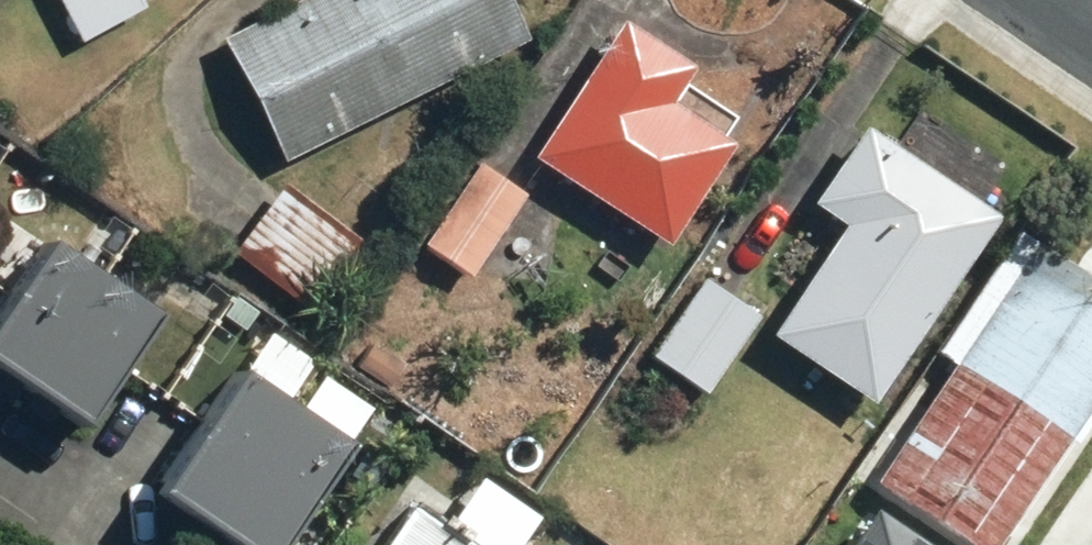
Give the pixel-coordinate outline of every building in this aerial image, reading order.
[(75,44),(140,11),(134,0),(53,0),(75,44)] [(271,170),(515,49),(491,0),(304,0),(209,47),(271,170)] [(750,123),(615,30),(526,159),(661,252),(750,123)] [(983,230),(846,134),(792,212),(829,238),(759,339),(859,409),(983,230)] [(512,203),(468,170),(406,252),(450,285),(512,203)] [(349,250),(267,190),(224,250),(306,309),(349,250)] [(1004,234),(919,358),(945,376),(865,492),(941,544),(987,544),(1091,393),(1091,294),(1004,234)] [(42,243),(0,306),(0,379),(71,426),(147,312),(42,243)] [(756,320),(696,279),(637,365),(697,406),(756,320)] [(230,371),(131,509),(182,544),(267,544),(337,447),(230,371)] [(405,498),(373,544),(473,544),(405,498)] [(863,544),(911,544),(877,523),(863,544)]
